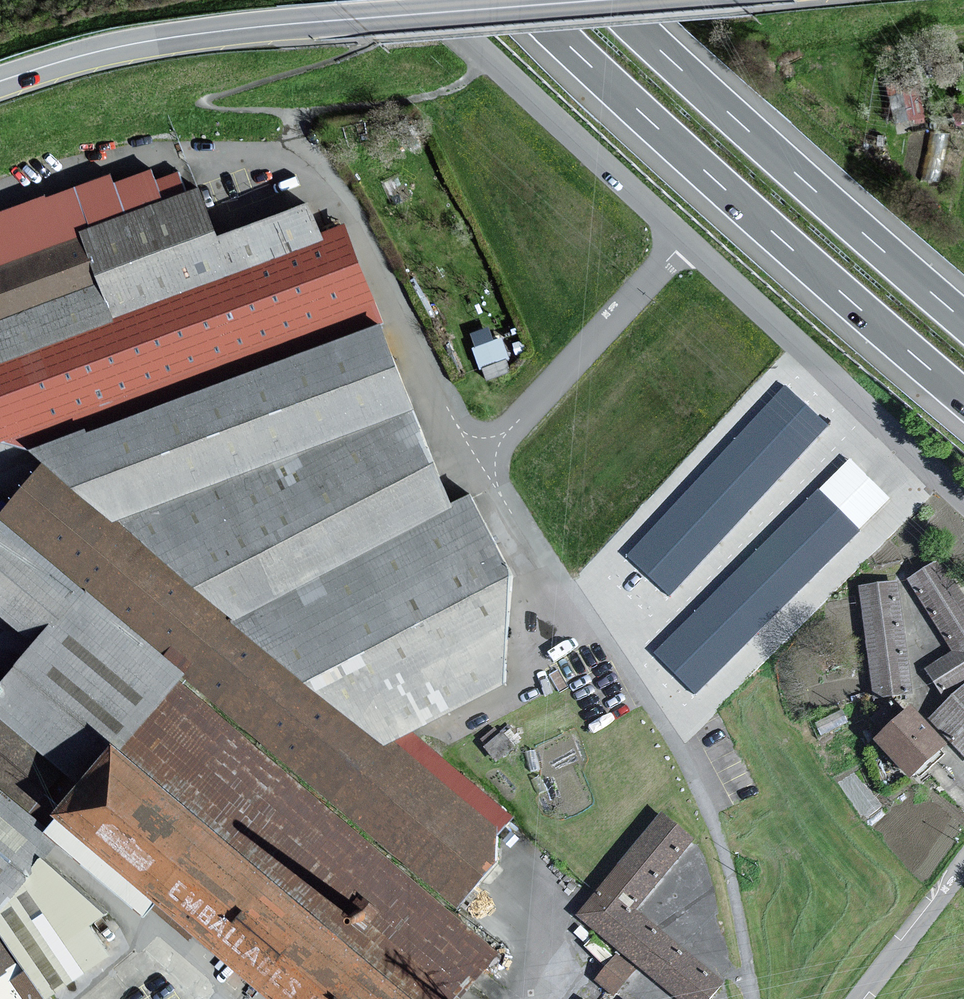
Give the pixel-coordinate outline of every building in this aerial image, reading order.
[(179,175),(160,181),(154,170),(118,183),(114,174),(0,213),(0,320),(99,283),(80,232),(186,193),(179,175)] [(335,246),(319,202),(224,238),(205,186),(186,193),(80,232),(99,283),(0,320),(0,371),(335,246)] [(375,305),(346,228),(331,232),(335,246),(0,371),(0,443),(375,305)] [(426,411),(389,329),(29,452),(39,465),(114,526),(413,417),(426,411)] [(823,424),(784,389),(631,556),(670,591),(823,424)] [(460,506),(413,417),(114,526),(236,625),(460,506)] [(884,499),(848,463),(657,654),(693,690),(884,499)] [(39,465),(0,510),(0,521),(188,683),(463,915),(501,866),(497,839),(388,749),(236,625),(114,526),(39,465)] [(388,749),(508,686),(524,578),(480,496),(460,506),(236,625),(388,749)] [(95,793),(140,739),(188,683),(0,521),(0,620),(34,647),(0,689),(0,715),(95,793)] [(944,699),(963,688),(963,598),(943,565),(910,586),(953,660),(927,678),(944,699)] [(864,592),(877,701),(911,697),(898,588),(864,592)] [(504,950),(463,915),(188,683),(140,739),(95,793),(74,817),(171,899),(290,998),(462,998),(504,950)] [(933,719),(961,751),(963,755),(963,692),(933,719)] [(961,751),(933,719),(924,712),(885,743),(925,786),(961,751)] [(19,968),(12,980),(25,998),(61,998),(125,960),(104,928),(122,914),(132,898),(155,920),(171,899),(74,817),(95,793),(0,715),(0,943),(19,968)] [(680,998),(716,998),(728,984),(642,915),(700,842),(666,815),(582,921),(680,998)] [(12,980),(19,968),(0,943),(0,998),(25,998),(12,980)]
